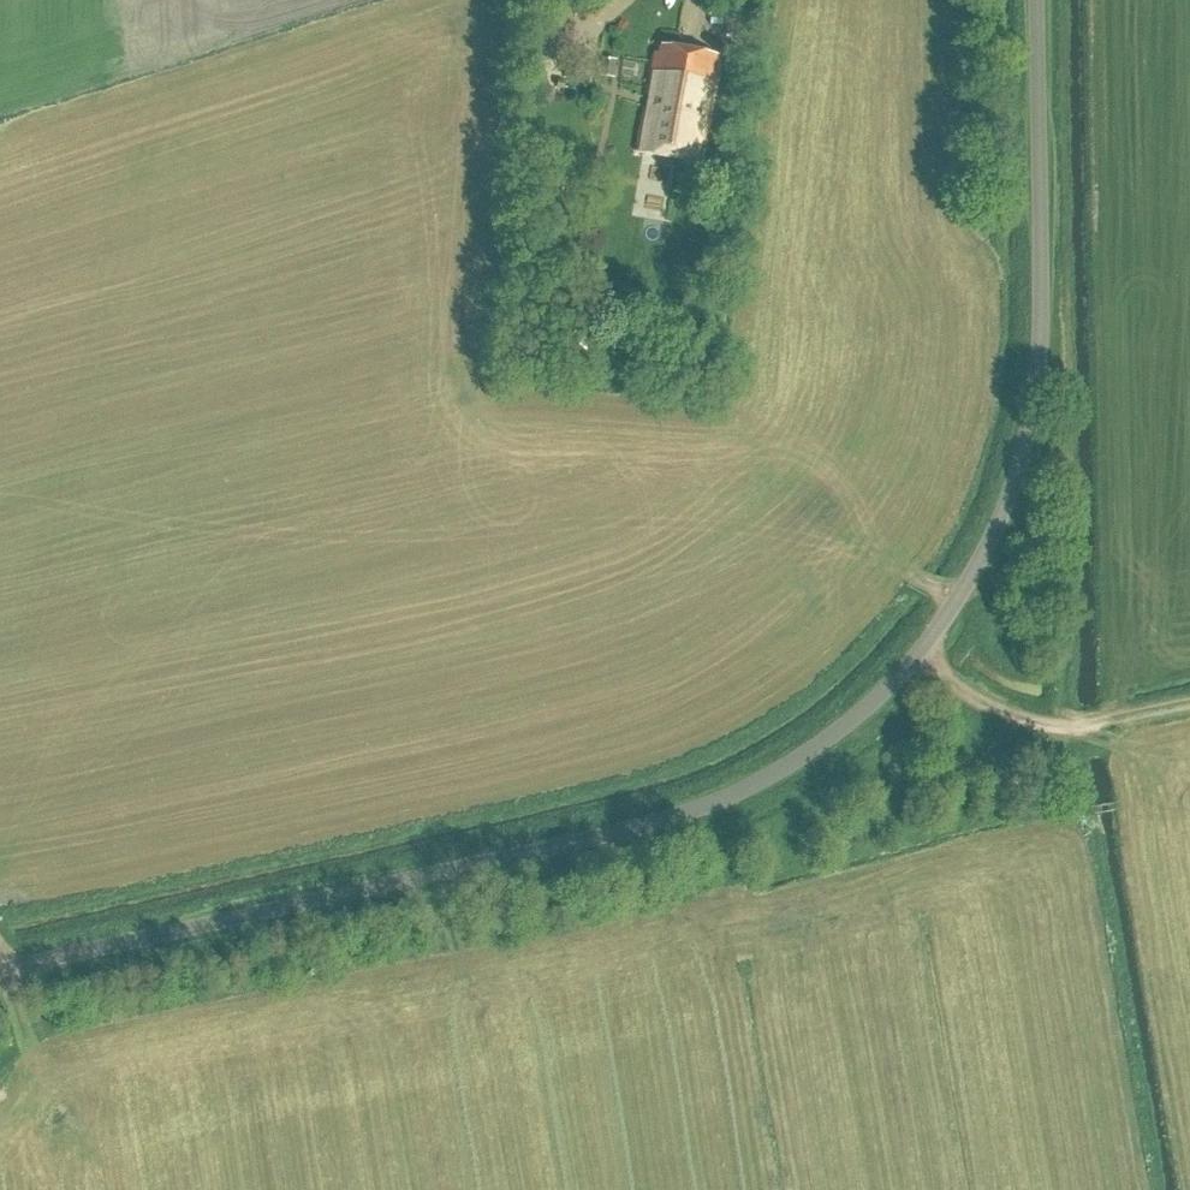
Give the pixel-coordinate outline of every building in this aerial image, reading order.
[(721,57),(663,46),(661,56),(653,54),(635,155),(702,166),(721,57)] [(599,78),(614,80),(616,61),(601,60),(599,78)]
